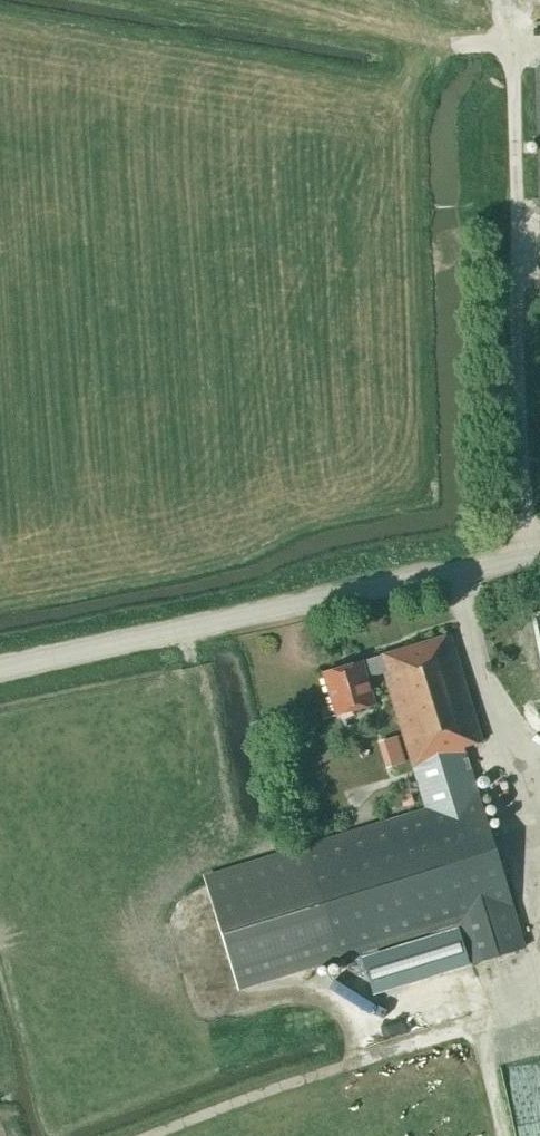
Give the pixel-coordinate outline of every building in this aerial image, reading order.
[(426,810),(203,879),(238,989),(460,920),(473,963),(525,946),(463,746),(481,740),(448,634),(378,656),(378,657),(361,662),(361,661),(322,673),(335,716),(374,704),(366,677),(383,672),(426,810)] [(363,958),(373,998),(470,972),(460,932),(363,958)]
